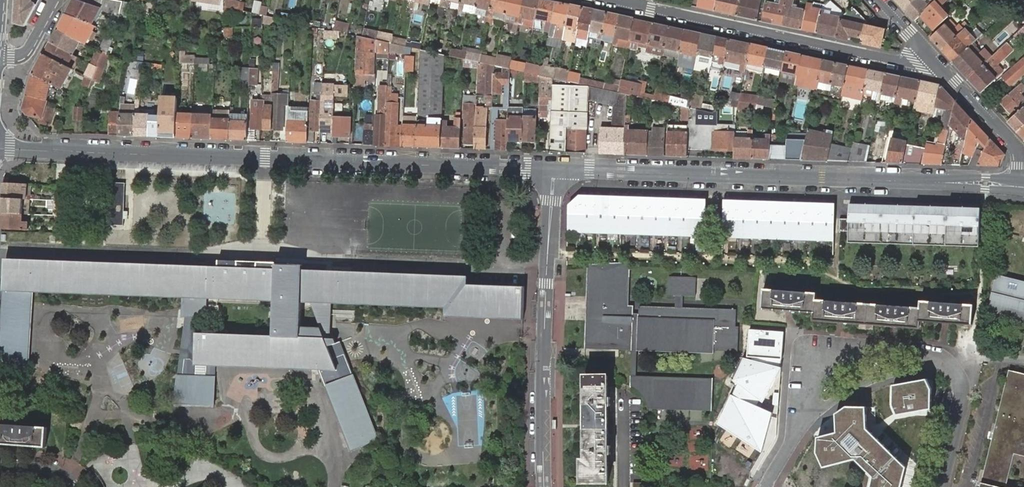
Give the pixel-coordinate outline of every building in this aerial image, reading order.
[(13,23),(25,26),(36,6),(31,3),(31,0),(15,0),(13,23)] [(119,19),(123,1),(119,1),(115,0),(73,0),(65,14),(94,26),(95,24),(93,22),(95,18),(92,16),(97,7),(100,8),(98,12),(100,13),(102,9),(119,19)] [(230,0),(226,0),(226,6),(238,9),(239,2),(230,0)] [(441,7),(440,6),(437,19),(442,20),(444,7),(446,0),(442,0),(441,7)] [(461,4),(458,17),(462,18),(463,11),(465,4),(476,7),(478,0),(461,0),(461,4)] [(476,7),(487,10),(486,17),(484,23),(489,24),(493,0),(478,0),(476,7)] [(489,24),(492,25),(494,18),(504,21),(506,13),(509,0),(493,0),(489,24)] [(506,13),(517,16),(514,30),(518,31),(524,0),(509,0),(506,13)] [(518,31),(521,31),(523,24),(534,27),(535,19),(539,0),(524,0),(518,31)] [(547,0),(539,0),(535,19),(545,21),(547,21),(545,31),(550,32),(557,2),(547,0)] [(697,7),(714,11),(717,0),(699,0),(697,7)] [(714,11),(736,16),(739,0),(717,0),(714,11)] [(762,0),(739,0),(736,16),(757,20),(762,0)] [(787,0),(781,0),(780,5),(766,2),(762,21),(782,26),(787,0)] [(806,10),(792,7),(793,0),(787,0),(782,26),(801,30),(806,10)] [(904,10),(915,0),(894,0),(904,10)] [(929,7),(922,0),(915,0),(904,10),(914,21),(920,16),(929,7)] [(948,17),(943,12),(939,7),(942,5),(947,0),(937,0),(929,7),(920,16),(925,22),(928,25),(933,31),(948,17)] [(821,10),(820,13),(841,18),(844,15),(845,14),(830,1),(824,7),(821,10)] [(570,5),(557,2),(550,32),(549,37),(563,39),(565,32),(570,5)] [(816,33),(820,13),(810,11),(812,4),(807,3),(806,10),(801,30),(816,33)] [(475,14),(476,7),(465,4),(463,11),(475,14)] [(824,7),(812,4),(810,11),(820,13),(821,10),(824,7)] [(583,8),(570,5),(565,32),(577,34),(583,8)] [(238,9),(226,6),(225,6),(225,11),(231,12),(231,15),(243,17),(243,28),(251,27),(252,19),(252,12),(243,10),(238,9)] [(487,10),(476,7),(475,14),(486,17),(487,10)] [(595,10),(583,8),(577,34),(581,35),(582,30),(590,31),(595,10)] [(607,13),(595,10),(590,31),(599,33),(597,44),(600,45),(601,40),(607,13)] [(619,16),(607,13),(601,40),(605,41),(607,35),(615,36),(619,16)] [(820,13),(816,33),(837,37),(841,20),(841,18),(820,13)] [(80,42),(85,44),(95,26),(94,26),(65,14),(57,30),(80,42)] [(263,23),(274,26),(275,17),(267,16),(263,15),(263,23)] [(634,19),(619,16),(615,36),(614,42),(612,52),(615,53),(617,45),(618,38),(629,40),(634,19)] [(654,23),(634,19),(629,40),(629,41),(649,45),(649,44),(654,23)] [(860,37),(863,25),(855,24),(847,22),(841,20),(837,37),(847,40),(848,37),(848,35),(852,36),(860,37)] [(951,32),(956,27),(950,20),(944,25),(951,32)] [(335,21),(333,30),(336,31),(348,34),(350,24),(335,21)] [(669,26),(654,23),(649,44),(665,47),(669,26)] [(956,38),(969,26),(966,23),(964,24),(963,23),(961,26),(960,25),(958,26),(956,27),(951,32),(944,25),(930,38),(942,51),(956,38)] [(864,43),(880,47),(884,30),(863,25),(860,37),(863,37),(865,38),(865,41),(864,43)] [(685,30),(669,26),(665,47),(677,50),(675,58),(679,59),(685,30)] [(363,29),(362,37),(377,40),(378,32),(363,29)] [(80,42),(57,30),(50,42),(73,54),(80,42)] [(104,50),(108,52),(111,46),(114,38),(108,34),(101,30),(99,34),(102,36),(103,38),(105,40),(101,48),(104,50)] [(702,34),(685,30),(679,59),(678,64),(685,66),(685,64),(686,60),(696,63),(702,34)] [(378,32),(377,40),(389,43),(391,43),(392,37),(393,37),(384,35),(385,34),(378,32)] [(962,44),(956,38),(942,51),(953,63),(972,44),(980,37),(975,33),(962,44)] [(717,37),(702,34),(696,63),(695,66),(699,67),(702,68),(710,70),(710,67),(702,65),(703,61),(700,60),(702,55),(710,56),(708,61),(712,62),(717,37)] [(362,37),(356,36),(356,53),(357,53),(356,74),(374,75),(374,54),(363,53),(363,42),(376,46),(377,40),(362,37)] [(407,40),(392,37),(391,43),(406,46),(407,40)] [(730,39),(717,37),(712,62),(720,64),(719,69),(723,70),(724,66),(730,39)] [(629,41),(629,40),(618,38),(617,45),(628,47),(629,41)] [(752,44),(730,39),(724,66),(741,70),(746,71),(746,69),(747,63),(752,44)] [(376,46),(376,53),(389,53),(389,51),(389,43),(377,40),(376,46)] [(73,54),(50,42),(44,54),(72,69),(75,70),(76,67),(73,66),(78,57),(73,54)] [(376,53),(376,46),(363,42),(363,53),(374,54),(376,54),(376,53)] [(391,43),(389,43),(389,51),(405,53),(406,46),(391,43)] [(665,47),(649,44),(649,45),(648,47),(652,48),(652,51),(663,54),(665,47)] [(769,48),(752,44),(747,63),(765,67),(769,48)] [(987,61),(991,57),(984,49),(980,53),(976,56),(973,53),(977,50),(972,44),(953,63),(968,79),(987,61)] [(467,52),(465,60),(478,62),(481,63),(482,55),(483,51),(468,47),(467,52)] [(677,50),(665,47),(663,54),(663,55),(675,58),(677,50)] [(786,52),(769,48),(765,67),(782,71),(786,52)] [(454,57),(464,59),(465,60),(467,52),(451,49),(450,56),(454,57)] [(98,67),(103,53),(98,51),(97,50),(90,63),(91,64),(98,67)] [(417,126),(416,147),(441,148),(442,127),(442,122),(445,55),(435,53),(421,50),(418,115),(429,118),(428,126),(426,126),(417,126)] [(793,78),(797,79),(802,55),(786,52),(782,71),(794,74),(793,78)] [(98,67),(95,73),(93,80),(99,82),(109,56),(107,55),(103,53),(98,67)] [(44,54),(33,73),(52,84),(61,89),(72,69),(44,54)] [(481,63),(494,66),(495,65),(497,58),(482,55),(481,63)] [(797,79),(795,84),(806,86),(808,79),(810,79),(819,81),(824,60),(802,55),(797,79)] [(405,56),(404,72),(413,72),(414,56),(405,56)] [(1003,77),(1011,85),(1023,74),(1023,58),(1003,77)] [(465,60),(464,59),(463,65),(463,67),(478,68),(478,62),(465,60)] [(824,60),(819,81),(822,82),(832,84),(836,63),(824,60)] [(526,64),(511,61),(510,69),(524,72),(526,64)] [(1000,75),(987,61),(968,79),(981,93),(1000,75)] [(477,82),(476,96),(487,96),(486,107),(492,107),(493,97),(493,93),(494,66),(481,63),(478,62),(478,68),(477,78),(482,78),(481,82),(477,82)] [(89,63),(83,74),(85,75),(85,76),(87,77),(93,80),(95,73),(98,67),(91,64),(90,63),(89,63)] [(272,105),(272,129),(283,130),(284,105),(289,105),(289,95),(277,95),(278,63),(273,63),(271,101),(271,105),(272,105)] [(765,67),(747,63),(746,69),(749,69),(764,72),(765,67)] [(849,65),(836,63),(832,84),(841,86),(844,86),(849,65)] [(178,64),(170,64),(169,77),(177,77),(178,64)] [(498,117),(497,150),(507,150),(508,141),(509,114),(509,108),(510,75),(510,69),(502,67),(502,74),(497,74),(497,66),(495,65),(494,66),(493,93),(500,94),(500,97),(504,97),(503,108),(503,117),(498,117)] [(869,70),(849,65),(844,86),(842,93),(842,95),(847,96),(849,86),(851,86),(865,89),(869,70)] [(541,76),(552,78),(555,79),(557,69),(543,66),(541,76)] [(241,85),(249,85),(250,68),(241,68),(241,85)] [(258,68),(250,68),(249,85),(257,85),(258,68)] [(524,72),(510,69),(510,75),(525,78),(525,72),(524,72)] [(569,72),(557,69),(555,79),(567,82),(569,76),(569,72)] [(877,100),(880,100),(881,98),(882,94),(886,73),(869,70),(865,89),(864,94),(873,96),(874,90),(879,91),(877,100)] [(540,76),(525,72),(525,78),(525,80),(539,81),(540,76)] [(33,74),(27,95),(47,100),(52,84),(33,73),(33,74)] [(897,97),(901,77),(886,73),(882,94),(897,97)] [(91,83),(93,80),(87,77),(85,76),(82,84),(90,87),(91,83)] [(541,76),(540,76),(539,81),(539,86),(540,86),(549,86),(552,87),(552,85),(552,78),(541,76)] [(580,79),(569,76),(567,82),(570,82),(579,84),(580,79)] [(916,101),(921,81),(901,77),(897,97),(896,101),(895,103),(901,104),(902,101),(906,102),(906,101),(906,99),(910,100),(916,101)] [(588,86),(589,86),(591,87),(592,81),(580,79),(579,84),(588,86)] [(641,83),(622,79),(621,81),(620,87),(619,93),(627,95),(638,97),(640,89),(641,83)] [(810,79),(808,79),(806,86),(818,89),(818,88),(819,81),(810,79)] [(605,83),(605,84),(604,90),(619,93),(620,87),(621,81),(615,80),(614,85),(605,83)] [(605,84),(592,81),(591,87),(604,90),(605,84)] [(822,82),(819,81),(818,88),(830,91),(831,86),(832,84),(822,82)] [(934,113),(940,85),(921,81),(916,101),(915,108),(934,113)] [(308,112),(307,143),(313,143),(314,131),(320,131),(322,88),(322,84),(315,83),(314,94),(317,94),(317,102),(312,102),(311,112),(308,112)] [(322,88),(320,131),(332,132),(333,107),(333,106),(334,99),(334,96),(326,96),(327,83),(322,83),(322,84),(322,88)] [(1001,101),(1012,114),(1023,103),(1023,97),(1022,94),(1023,92),(1023,85),(1021,83),(1001,101)] [(841,86),(832,84),(831,86),(830,91),(842,93),(844,86),(841,86)] [(552,87),(550,152),(567,152),(568,145),(568,128),(569,111),(569,107),(569,100),(570,85),(552,85),(552,87)] [(586,129),(588,129),(589,100),(589,86),(588,86),(570,85),(569,100),(569,107),(569,111),(568,128),(577,128),(586,129)] [(949,131),(951,124),(956,102),(940,85),(934,113),(934,115),(933,118),(943,120),(941,129),(949,131)] [(539,113),(539,116),(547,117),(547,106),(548,106),(549,86),(540,86),(540,105),(539,105),(539,113)] [(589,86),(589,100),(614,105),(613,126),(615,126),(619,126),(619,129),(626,129),(626,115),(627,95),(619,93),(604,90),(591,87),(589,86)] [(864,94),(865,89),(851,86),(849,86),(847,96),(863,99),(864,94)] [(376,116),(375,145),(385,146),(387,92),(388,87),(383,87),(383,91),(380,91),(379,116),(376,116)] [(656,87),(655,93),(653,100),(662,102),(669,103),(671,97),(662,95),(663,89),(656,87)] [(638,97),(649,99),(653,100),(655,93),(645,90),(640,89),(638,97)] [(759,93),(742,90),(741,94),(739,101),(756,104),(758,99),(759,93)] [(387,92),(385,146),(396,146),(398,96),(391,95),(391,92),(387,92)] [(348,111),(354,112),(354,93),(346,93),(346,104),(349,104),(348,111)] [(732,93),(730,99),(734,100),(739,101),(741,94),(732,93)] [(160,110),(159,137),(176,138),(177,114),(178,94),(161,94),(160,110)] [(27,95),(23,109),(27,114),(41,118),(40,123),(49,126),(54,108),(46,105),(47,100),(27,95)] [(120,114),(119,136),(134,136),(135,110),(135,106),(132,105),(132,107),(123,107),(125,97),(121,97),(120,107),(120,114)] [(135,110),(134,136),(149,137),(159,137),(160,110),(153,109),(153,115),(150,115),(150,110),(138,110),(140,97),(136,97),(135,106),(135,110)] [(465,144),(473,144),(475,105),(476,98),(471,97),(471,105),(464,104),(464,118),(465,118),(465,144)] [(669,103),(669,104),(684,107),(686,107),(688,101),(671,97),(669,103)] [(844,104),(860,106),(861,99),(844,97),(844,104)] [(653,100),(649,99),(649,106),(660,108),(662,102),(653,100)] [(247,128),(247,140),(255,141),(255,129),(260,129),(261,118),(264,118),(265,101),(252,100),(251,129),(247,128)] [(261,118),(260,129),(272,129),(272,105),(271,105),(271,101),(265,101),(264,118),(261,118)] [(693,102),(688,101),(686,107),(689,108),(701,110),(702,104),(693,102)] [(739,101),(738,106),(738,109),(755,111),(756,104),(739,101)] [(956,148),(952,165),(960,165),(963,152),(971,118),(956,102),(951,124),(953,127),(962,136),(956,148)] [(715,107),(702,104),(701,110),(714,113),(714,111),(715,107)] [(764,106),(756,104),(755,111),(763,113),(764,106)] [(75,105),(74,120),(81,120),(82,105),(75,105)] [(289,107),(287,142),(307,143),(308,112),(292,111),(292,107),(289,107)] [(476,107),(475,149),(486,149),(486,128),(483,128),(483,118),(487,118),(487,109),(480,109),(480,107),(476,107)] [(689,125),(688,149),(735,150),(735,138),(736,125),(717,124),(718,111),(714,111),(714,113),(701,110),(689,108),(689,119),(689,125)] [(1008,122),(1017,132),(1023,139),(1023,108),(1008,122)] [(212,119),(212,139),(229,140),(230,119),(226,119),(227,111),(221,111),(221,119),(212,119)] [(334,136),(350,137),(351,118),(349,118),(350,114),(335,113),(334,136)] [(110,114),(109,135),(119,136),(120,114),(110,114)] [(177,114),(176,138),(192,138),(193,114),(177,114)] [(193,114),(192,138),(212,139),(212,119),(212,117),(203,117),(203,115),(193,114)] [(509,114),(508,141),(523,141),(523,118),(512,117),(512,114),(509,114)] [(230,119),(229,140),(247,140),(247,128),(248,116),(230,115),(230,119)] [(626,129),(625,154),(647,155),(648,131),(630,131),(630,116),(626,115),(626,129)] [(403,117),(401,146),(416,147),(417,126),(407,125),(408,118),(403,117)] [(523,118),(523,141),(536,142),(537,118),(523,118)] [(971,118),(963,152),(974,157),(977,148),(984,152),(990,139),(971,118)] [(442,127),(441,148),(460,148),(461,119),(456,119),(455,128),(446,127),(447,122),(442,122),(442,127)] [(668,125),(667,156),(687,156),(688,149),(689,125),(668,125)] [(653,127),(653,132),(653,139),(664,140),(664,128),(653,127)] [(568,145),(567,152),(585,153),(586,133),(584,132),(576,132),(577,128),(568,128),(568,145)] [(601,128),(600,154),(625,154),(626,129),(619,129),(615,129),(601,128)] [(926,149),(923,164),(942,164),(945,148),(946,146),(946,144),(949,131),(941,129),(937,146),(927,144),(926,149)] [(808,134),(802,160),(827,161),(831,144),(833,136),(826,134),(818,132),(808,130),(808,134)] [(363,131),(363,145),(372,145),(373,131),(363,131)] [(648,131),(647,155),(663,156),(664,140),(653,139),(653,132),(648,131)] [(735,150),(735,158),(752,158),(753,139),(753,131),(749,131),(748,138),(735,138),(735,150)] [(808,134),(787,133),(787,145),(786,159),(802,160),(808,134)] [(893,133),(886,163),(903,163),(907,144),(908,137),(893,133)] [(753,139),(752,158),(770,159),(770,145),(771,134),(767,134),(767,140),(753,139)] [(870,145),(867,162),(883,162),(889,137),(873,136),(872,145),(870,145)] [(974,157),(970,165),(977,166),(1000,166),(1005,155),(990,139),(984,152),(977,148),(974,157)] [(852,149),(849,161),(859,162),(867,162),(870,145),(853,142),(852,149)] [(831,144),(827,161),(849,161),(852,149),(831,144)] [(907,144),(903,163),(923,164),(926,149),(907,144)] [(787,145),(770,145),(770,159),(786,159),(787,145)] [(66,164),(56,163),(55,185),(61,185),(66,186),(66,164)] [(28,184),(3,182),(3,198),(27,199),(27,194),(27,187),(28,184)] [(125,183),(109,182),(107,225),(123,226),(125,183)] [(66,186),(61,185),(58,200),(65,201),(66,186)] [(705,203),(567,197),(566,234),(703,241),(705,203)] [(27,199),(3,198),(2,213),(23,214),(28,214),(28,210),(23,209),(24,201),(29,202),(29,199),(27,199)] [(64,215),(65,201),(58,200),(56,215),(64,215)] [(834,207),(721,203),(720,239),(832,243),(834,207)] [(914,208),(847,206),(846,244),(913,248),(914,208)] [(979,209),(914,208),(913,248),(979,249),(979,209)] [(23,214),(2,213),(1,229),(28,230),(28,225),(28,223),(22,222),(23,214)] [(54,231),(63,231),(63,224),(64,215),(56,215),(55,223),(55,224),(54,231)] [(524,287),(467,285),(467,277),(331,272),(303,271),(303,270),(303,264),(276,263),(276,269),(198,266),(189,266),(6,259),(0,356),(0,367),(29,369),(33,292),(184,297),(198,297),(275,300),(274,336),(196,334),(195,364),(216,365),(318,369),(346,441),(354,438),(358,447),(378,439),(348,363),(336,367),(320,328),(301,327),(302,302),(446,307),(446,316),(523,318),(524,287)] [(637,347),(637,351),(714,353),(714,350),(738,351),(739,327),(736,326),(737,309),(682,307),(683,302),(683,296),(696,296),(697,278),(683,278),(669,277),(668,295),(676,295),(676,301),(676,307),(646,306),(638,306),(638,313),(636,313),(633,313),(633,305),(628,305),(629,261),(586,260),(584,345),(635,347),(637,347)] [(989,312),(1023,321),(1023,284),(997,277),(989,312)] [(972,325),(973,305),(921,301),(920,308),(816,300),(817,293),(764,289),(762,309),(785,311),(793,311),(815,313),(814,320),(837,322),(844,322),(863,324),(862,328),(871,329),(871,324),(889,326),(896,326),(919,328),(920,321),(942,322),(949,323),(972,325)] [(198,297),(184,297),(178,375),(174,405),(214,407),(215,377),(216,365),(195,364),(196,334),(198,297)] [(785,332),(750,328),(749,356),(744,357),(734,378),(738,381),(719,424),(763,452),(774,411),(759,404),(762,399),(765,401),(783,367),(769,363),(770,358),(782,358),(785,332)] [(635,389),(636,390),(636,376),(637,351),(637,347),(635,347),(584,345),(584,348),(633,350),(632,387),(633,388),(634,389),(635,389)] [(373,354),(371,359),(384,362),(386,357),(373,354)] [(128,398),(160,378),(152,366),(120,385),(128,398)] [(1009,370),(981,486),(1023,486),(1023,374),(1009,370)] [(582,459),(582,482),(609,482),(608,461),(608,458),(608,454),(611,454),(611,445),(608,445),(608,442),(608,439),(608,412),(608,409),(608,406),(611,406),(611,397),(608,397),(608,393),(608,390),(608,383),(608,375),(597,375),(585,375),(586,391),(582,391),(582,412),(586,412),(586,423),(586,429),(586,440),(582,440),(582,459)] [(715,379),(636,376),(636,390),(637,390),(638,391),(639,392),(640,393),(641,394),(642,395),(642,396),(643,397),(643,398),(644,400),(645,401),(645,402),(646,403),(646,404),(647,405),(647,407),(647,408),(647,409),(714,412),(715,379)] [(894,385),(894,402),(898,415),(935,408),(938,387),(934,377),(923,378),(894,385)] [(838,413),(840,431),(821,436),(820,449),(828,467),(857,459),(876,476),(873,486),(905,486),(909,467),(871,427),(871,407),(849,405),(838,413)] [(176,432),(222,434),(223,417),(176,416),(176,432)] [(17,445),(23,445),(46,447),(47,427),(0,424),(0,444),(17,445)]
